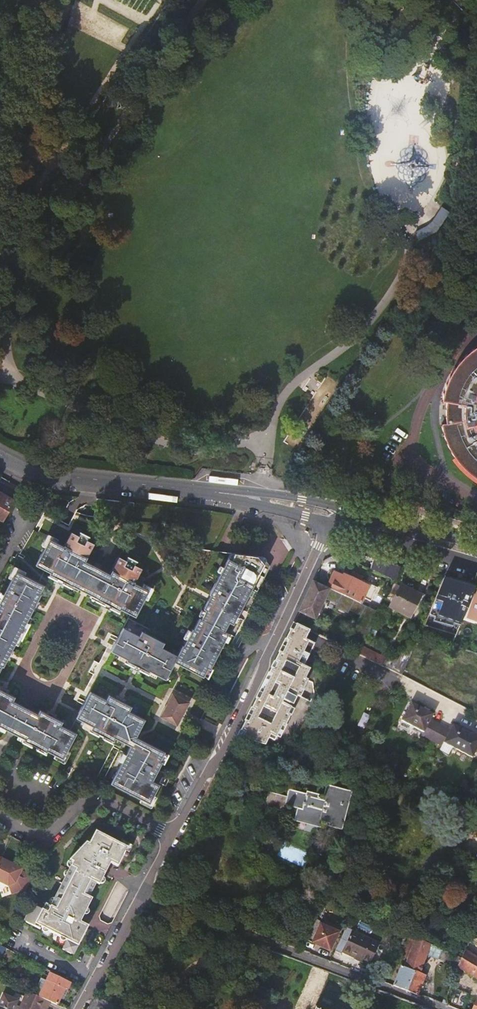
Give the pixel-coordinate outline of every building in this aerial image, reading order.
[(427,225),(416,231),(420,238),(437,230),(449,213),(442,208),(434,219),(427,225)] [(451,323),(439,323),(439,340),(451,340),(451,323)] [(460,358),(448,377),(443,396),(449,397),(448,424),(443,424),(446,436),(457,458),(456,464),(471,477),(476,480),(476,426),(476,425),(476,344),(460,358)] [(12,505),(0,498),(0,521),(2,522),(12,505)] [(79,533),(77,537),(86,542),(88,538),(79,533)] [(57,580),(63,583),(71,587),(71,586),(79,591),(92,567),(84,562),(93,545),(86,542),(77,537),(70,534),(63,548),(48,540),(35,566),(50,574),(49,575),(57,580)] [(214,551),(202,549),(197,560),(221,570),(226,559),(229,554),(214,551)] [(181,646),(177,654),(185,658),(180,666),(202,677),(202,676),(206,668),(209,669),(209,668),(227,634),(223,631),(227,622),(232,624),(235,617),(232,615),(235,607),(239,609),(257,576),(263,579),(269,566),(261,558),(233,554),(230,561),(226,559),(221,570),(208,595),(209,595),(208,598),(202,609),(204,610),(199,620),(198,619),(192,630),(191,630),(182,647),(181,646)] [(104,604),(110,607),(118,612),(119,610),(134,618),(147,592),(132,584),(140,569),(133,566),(124,562),(118,558),(109,575),(100,571),(92,586),(87,595),(96,599),(96,600),(104,604)] [(126,558),(124,562),(133,566),(135,562),(126,558)] [(401,566),(374,558),(371,568),(396,580),(401,566)] [(84,593),(87,595),(92,586),(100,571),(96,569),(92,567),(79,591),(84,593)] [(0,601),(0,668),(0,667),(2,668),(6,659),(9,653),(16,640),(20,631),(25,623),(32,610),(35,604),(39,595),(38,594),(42,586),(15,572),(3,595),(0,601)] [(326,588),(361,604),(363,598),(370,602),(377,588),(361,581),(362,578),(352,573),(350,578),(344,575),(343,577),(333,572),(326,588)] [(474,589),(475,589),(443,579),(428,614),(434,616),(433,620),(452,626),(453,623),(460,625),(462,619),(474,589)] [(57,580),(56,582),(55,584),(57,586),(61,588),(62,585),(63,583),(57,580)] [(299,611),(299,612),(314,620),(324,599),(336,605),(334,608),(347,614),(349,611),(360,617),(348,641),(361,647),(362,645),(363,643),(364,640),(378,613),(361,604),(326,588),(312,581),(308,591),(303,602),(299,611)] [(420,597),(401,585),(389,606),(390,607),(388,609),(393,612),(394,609),(409,617),(420,597)] [(476,625),(476,590),(474,589),(462,619),(476,625)] [(109,610),(110,607),(104,604),(103,607),(101,609),(106,612),(107,612),(109,610)] [(245,720),(240,730),(243,731),(239,738),(264,745),(268,737),(273,740),(282,723),(285,725),(290,715),(287,713),(289,709),(278,704),(279,701),(291,707),(295,697),(284,691),(285,689),(297,695),(300,689),(302,690),(307,680),(305,679),(310,669),(303,666),(314,644),(305,640),(309,631),(293,623),(282,647),(285,648),(279,658),(277,657),(274,662),(277,664),(268,681),(270,682),(264,694),(262,693),(259,699),(256,698),(251,708),(254,709),(248,721),(245,720)] [(173,662),(176,657),(159,648),(162,644),(140,632),(137,637),(121,629),(116,639),(114,642),(110,651),(109,652),(125,660),(125,662),(133,666),(132,668),(138,671),(139,669),(147,673),(148,672),(164,680),(173,662)] [(361,647),(358,655),(372,662),(376,655),(364,649),(366,644),(363,643),(361,647)] [(177,654),(176,657),(173,662),(180,666),(185,658),(177,654)] [(396,665),(376,655),(372,662),(401,676),(403,671),(395,667),(396,665)] [(274,662),(256,698),(259,699),(262,693),(264,694),(270,682),(268,681),(277,664),(274,662)] [(206,668),(202,676),(207,679),(211,669),(209,668),(209,669),(206,668)] [(7,732),(20,706),(18,705),(12,702),(13,698),(6,694),(0,691),(0,728),(7,732)] [(130,707),(122,703),(115,700),(108,696),(105,701),(89,693),(88,694),(76,719),(90,726),(89,729),(112,741),(114,738),(130,746),(134,738),(143,720),(127,712),(130,707)] [(171,694),(166,704),(177,709),(182,699),(171,694)] [(189,703),(182,699),(177,709),(166,704),(165,706),(164,708),(174,713),(169,723),(177,727),(183,715),(189,703)] [(411,704),(402,722),(423,733),(422,737),(441,747),(443,744),(472,758),(476,748),(476,738),(452,726),(450,731),(430,721),(433,715),(411,704)] [(20,706),(7,732),(11,734),(16,736),(29,710),(24,708),(20,706)] [(159,718),(169,723),(174,713),(164,708),(159,718)] [(251,708),(245,720),(248,721),(254,709),(251,708)] [(32,746),(38,748),(46,753),(46,752),(62,760),(75,734),(59,726),(61,722),(53,718),(47,715),(39,711),(37,715),(29,710),(16,736),(25,740),(24,742),(32,746)] [(112,741),(89,729),(88,732),(111,744),(112,741)] [(134,738),(130,746),(138,750),(142,742),(134,738)] [(138,750),(130,746),(111,784),(149,803),(158,785),(151,782),(161,763),(161,762),(159,761),(163,753),(164,752),(142,742),(138,750)] [(161,762),(161,763),(163,764),(168,756),(163,753),(159,761),(161,762)] [(344,811),(349,793),(327,787),(324,799),(307,795),(308,793),(289,789),(287,796),(269,791),(265,806),(285,811),(286,805),(300,808),(298,817),(318,822),(318,820),(340,826),(344,811)] [(87,845),(77,858),(101,870),(105,863),(111,866),(112,865),(118,868),(128,850),(97,834),(90,846),(87,845)] [(270,852),(262,848),(259,854),(268,858),(270,852)] [(101,870),(77,858),(74,861),(88,868),(90,869),(103,875),(105,871),(101,870)] [(0,859),(0,883),(6,886),(9,895),(19,892),(23,894),(33,874),(26,871),(25,872),(25,873),(24,874),(23,876),(21,875),(19,874),(19,872),(20,870),(21,869),(0,859)] [(73,869),(85,875),(88,868),(74,861),(72,863),(75,865),(73,869)] [(105,863),(101,870),(105,871),(108,873),(111,866),(105,863)] [(99,882),(99,883),(103,875),(90,869),(88,868),(85,875),(99,882)] [(43,928),(55,935),(85,875),(73,869),(52,908),(47,905),(44,911),(37,908),(32,908),(27,920),(27,923),(41,931),(43,928)] [(85,875),(55,935),(68,942),(64,951),(72,955),(76,954),(88,930),(87,927),(82,924),(82,923),(76,920),(75,920),(79,912),(80,913),(83,914),(88,903),(90,899),(91,900),(93,901),(100,887),(101,887),(98,885),(97,885),(99,882),(85,875)] [(76,920),(82,923),(93,901),(91,900),(90,899),(88,903),(83,914),(80,913),(79,912),(76,920)] [(313,922),(304,939),(329,951),(338,933),(313,922)] [(341,952),(369,964),(378,943),(351,931),(341,952)] [(409,954),(414,939),(408,935),(406,939),(408,940),(401,958),(403,959),(408,960),(409,954)] [(430,945),(414,938),(409,954),(408,960),(406,968),(414,972),(406,991),(417,995),(425,976),(419,973),(430,945)] [(456,971),(458,972),(460,968),(476,979),(476,957),(465,950),(461,958),(457,968),(456,971)] [(457,967),(461,958),(448,953),(444,962),(457,967)] [(406,968),(401,966),(393,985),(406,991),(414,972),(406,968)] [(43,973),(33,994),(48,1001),(56,1005),(59,998),(63,988),(65,989),(69,982),(50,972),(48,976),(43,973)] [(452,980),(447,996),(452,998),(454,991),(452,990),(453,989),(455,989),(455,988),(457,982),(452,980)] [(40,1008),(42,1008),(45,1008),(48,1001),(33,994),(26,991),(19,1007),(14,1005),(12,998),(2,994),(0,1000),(0,1007),(4,1008),(39,1008),(40,1008)] [(89,1008),(99,1008),(96,996),(89,1008)] [(96,996),(99,1008),(126,1008),(96,996)] [(467,1008),(476,1008),(476,1000),(473,1008),(468,1007),(467,1008)]
